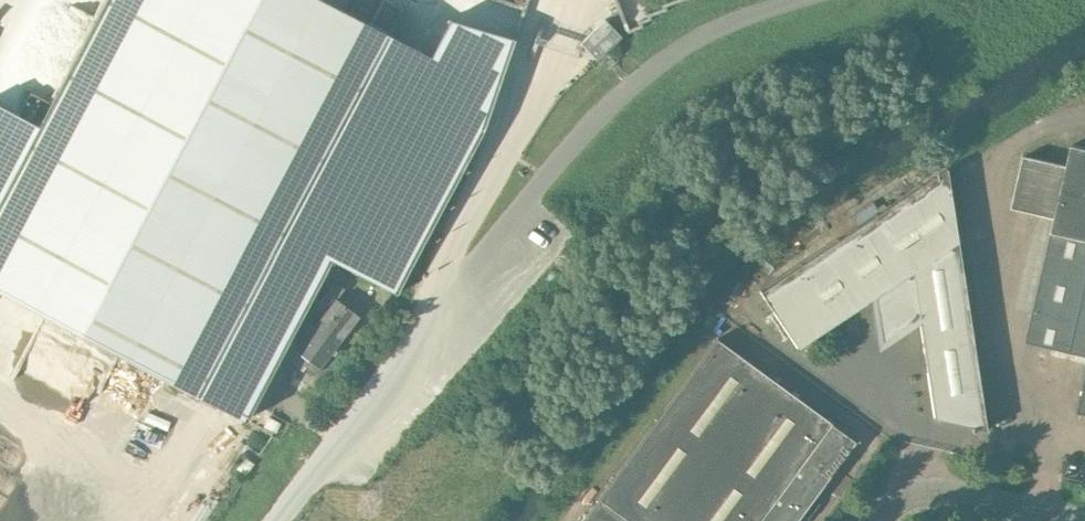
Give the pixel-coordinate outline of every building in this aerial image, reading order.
[(200,398),(201,396),(246,420),(333,260),(399,293),(477,148),(481,141),(483,141),(502,83),(516,43),(451,23),(434,54),(392,33),(329,0),(102,0),(37,122),(0,103),(0,292),(200,398)] [(599,55),(625,34),(611,18),(585,39),(599,55)] [(1014,200),(1057,210),(1027,341),(1084,354),(1084,147),(1073,144),(1068,165),(1024,155),(1014,200)] [(874,297),(881,342),(919,316),(934,417),(987,430),(947,166),(759,291),(797,348),(874,297)] [(319,318),(311,329),(335,347),(358,315),(336,298),(342,289),(332,282),(313,308),(323,316),(320,319),(319,318)] [(293,339),(284,356),(301,368),(304,364),(316,373),(335,347),(311,329),(300,344),(293,339)] [(813,499),(856,440),(716,338),(581,520),(796,520),(803,512),(806,515),(816,501),(813,499)]
